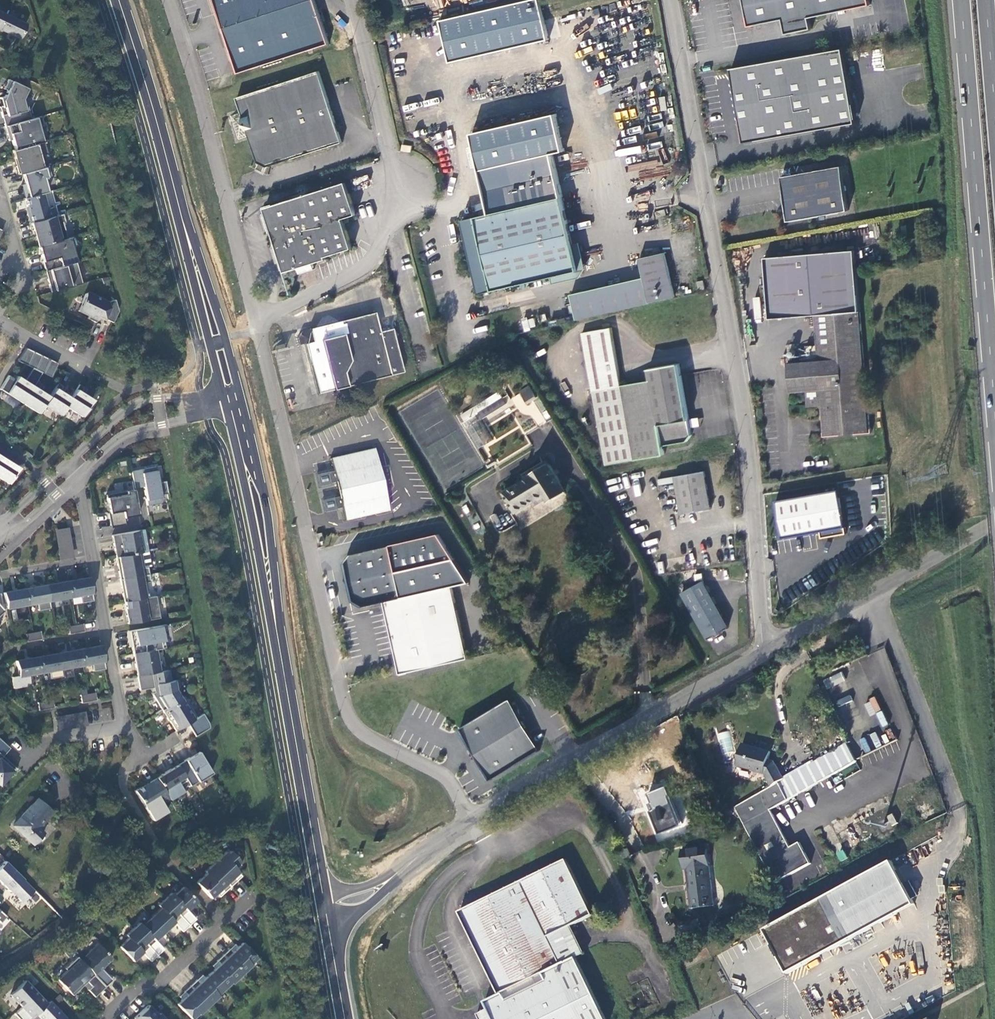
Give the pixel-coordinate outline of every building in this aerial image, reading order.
[(225,29),(314,0),(216,0),(217,5),(221,17),(225,29)] [(225,29),(229,40),(232,50),(238,70),(239,72),(329,44),(318,10),(315,0),(314,0),(225,29)] [(443,21),(453,63),(550,40),(541,0),(537,0),(443,21)] [(750,25),(784,18),(787,33),(812,28),(810,17),(871,4),(870,0),(744,0),(750,25)] [(7,17),(1,32),(21,41),(28,27),(17,22),(19,17),(9,13),(7,17)] [(225,29),(221,17),(217,24),(220,34),(229,40),(225,29)] [(845,53),(734,73),(747,143),(860,123),(845,53)] [(325,86),(320,71),(238,97),(242,111),(231,115),(239,139),(251,135),(260,162),(263,164),(267,165),(269,166),(343,142),(325,86)] [(29,91),(9,82),(5,91),(8,93),(6,99),(1,100),(3,109),(4,110),(6,110),(8,117),(3,118),(6,129),(32,121),(28,104),(25,105),(24,102),(29,91)] [(495,214),(566,198),(556,155),(568,153),(559,116),(475,135),(495,214)] [(44,144),(40,130),(45,129),(42,119),(32,121),(6,129),(8,138),(11,137),(13,143),(16,152),(44,144)] [(48,169),(45,156),(48,156),(45,144),(44,144),(16,152),(13,153),(15,161),(18,160),(20,168),(17,169),(19,177),(48,169)] [(788,209),(790,220),(850,210),(842,166),(782,176),(788,209)] [(272,229),(278,247),(347,226),(345,218),(357,214),(347,182),(266,207),(268,214),(263,215),(268,230),(272,229)] [(57,218),(55,210),(48,212),(44,196),(26,201),(33,225),(57,218)] [(577,245),(566,198),(495,214),(465,220),(481,294),(554,278),(582,272),(577,245)] [(69,241),(64,225),(66,225),(64,217),(57,218),(33,225),(35,233),(37,233),(38,238),(37,239),(40,249),(69,241)] [(348,227),(347,226),(278,247),(274,248),(278,263),(283,261),(287,273),(300,269),(301,273),(316,268),(314,263),(329,259),(328,256),(354,248),(348,227)] [(78,265),(71,241),(69,241),(40,249),(43,260),(44,260),(45,264),(44,264),(46,273),(78,265)] [(582,244),(577,245),(582,272),(554,278),(556,284),(583,279),(588,270),(582,244)] [(870,426),(855,250),(765,258),(769,303),(814,299),(816,315),(819,359),(822,389),(807,390),(808,406),(821,405),(824,436),(841,435),(841,434),(854,433),(854,434),(872,432),(872,426),(870,426)] [(578,320),(677,297),(666,252),(640,258),(645,277),(572,294),(578,320)] [(46,273),(52,295),(84,286),(78,265),(46,273)] [(90,295),(87,297),(78,313),(90,319),(88,321),(97,325),(100,318),(102,317),(103,320),(114,325),(120,314),(117,302),(109,305),(90,295)] [(814,299),(769,303),(770,319),(816,315),(814,299)] [(403,372),(392,328),(379,331),(375,312),(338,321),(332,317),(331,320),(323,322),(321,319),(316,327),(302,330),(298,336),(300,344),(306,343),(318,393),(342,387),(403,372)] [(613,327),(583,332),(607,466),(666,455),(664,446),(687,443),(693,434),(680,363),(650,368),(652,380),(623,385),(613,327)] [(318,393),(306,343),(300,344),(301,347),(312,394),(318,393)] [(27,350),(19,364),(28,368),(35,354),(27,350)] [(35,354),(28,368),(36,372),(43,358),(35,354)] [(43,358),(36,372),(43,375),(44,376),(51,362),(43,358)] [(822,389),(819,359),(789,362),(792,392),(807,390),(822,389)] [(53,380),(59,366),(51,362),(44,376),(53,380)] [(30,386),(18,379),(7,396),(24,406),(37,384),(33,381),(30,386)] [(39,392),(42,387),(37,384),(24,406),(40,416),(45,407),(50,399),(39,392)] [(72,400),(61,393),(64,389),(59,385),(50,399),(45,407),(62,418),(67,409),(72,400)] [(83,419),(94,402),(82,395),(85,390),(80,387),(72,401),(72,400),(67,409),(83,419)] [(530,387),(522,392),(530,403),(538,398),(530,387)] [(504,397),(480,412),(484,418),(508,403),(504,397)] [(482,421),(469,429),(480,448),(493,440),(482,421)] [(389,509),(375,448),(330,458),(344,520),(389,509)] [(20,470),(3,460),(0,465),(0,480),(10,486),(20,470)] [(549,502),(566,491),(549,463),(527,477),(527,478),(504,493),(516,512),(534,502),(536,505),(548,499),(549,502)] [(144,487),(146,505),(163,503),(160,467),(132,470),(134,488),(144,487)] [(712,509),(706,471),(675,476),(681,514),(712,509)] [(327,473),(317,475),(319,485),(329,482),(327,473)] [(839,489),(777,501),(784,537),(843,527),(843,530),(856,539),(859,538),(862,540),(866,540),(869,536),(876,535),(875,528),(877,525),(876,517),(872,515),(871,508),(863,509),(860,507),(853,508),(845,519),(839,489)] [(135,492),(107,497),(110,515),(109,516),(112,530),(127,528),(125,520),(140,518),(135,492)] [(333,497),(323,500),(325,510),(336,508),(333,497)] [(75,560),(73,552),(72,545),(71,538),(69,529),(55,532),(56,540),(57,548),(59,555),(60,563),(75,560)] [(324,532),(317,534),(319,543),(326,541),(324,532)] [(140,533),(113,538),(117,560),(143,555),(140,533)] [(364,608),(385,603),(453,586),(470,583),(439,534),(351,554),(345,563),(354,601),(364,608)] [(149,569),(144,570),(142,555),(117,560),(119,568),(121,568),(122,573),(119,573),(121,582),(150,577),(149,569)] [(150,600),(147,585),(151,584),(150,577),(121,582),(122,590),(125,590),(126,595),(123,596),(125,604),(150,600)] [(90,580),(69,584),(72,599),(81,598),(82,605),(94,603),(90,580)] [(730,624),(704,580),(681,593),(709,639),(716,636),(717,635),(717,636),(724,633),(723,631),(729,628),(730,624)] [(69,584),(47,587),(50,603),(72,599),(69,584)] [(385,603),(394,640),(461,625),(453,586),(385,603)] [(47,587),(26,591),(29,607),(38,606),(39,613),(52,611),(50,603),(47,587)] [(29,607),(26,591),(5,595),(7,606),(7,610),(7,611),(29,607)] [(161,621),(157,598),(125,604),(127,614),(129,613),(130,617),(127,618),(129,626),(161,621)] [(461,625),(394,640),(399,663),(401,674),(414,671),(469,659),(468,654),(461,625)] [(76,627),(69,629),(70,637),(78,635),(86,634),(84,626),(76,627)] [(167,627),(130,634),(133,649),(134,656),(156,652),(166,650),(164,637),(166,637),(165,628),(167,627)] [(43,641),(42,634),(34,635),(26,636),(28,644),(35,643),(43,641)] [(84,668),(93,666),(94,673),(106,671),(102,648),(81,652),(84,668)] [(59,656),(62,672),(84,668),(81,652),(59,656)] [(156,652),(134,656),(138,678),(160,674),(160,671),(156,652)] [(41,675),(50,674),(51,681),(64,679),(62,672),(59,656),(38,659),(41,675)] [(17,663),(20,679),(41,675),(38,659),(17,663)] [(181,692),(179,682),(172,684),(170,672),(138,678),(141,693),(150,691),(154,690),(155,695),(152,695),(163,712),(179,703),(177,693),(181,692)] [(89,696),(81,697),(83,706),(90,704),(98,703),(96,695),(89,696)] [(541,750),(509,698),(460,729),(461,736),(466,737),(465,742),(470,744),(469,749),(473,750),(479,758),(478,763),(482,764),(482,770),(487,772),(486,776),(491,777),(492,780),(493,780),(541,750)] [(870,715),(880,709),(874,698),(863,704),(870,715)] [(204,716),(198,720),(185,699),(182,701),(179,703),(163,712),(169,723),(170,723),(177,733),(189,726),(196,739),(211,730),(210,725),(204,716)] [(40,713),(48,712),(55,710),(54,702),(46,704),(39,705),(40,713)] [(101,718),(110,719),(111,708),(102,707),(101,718)] [(78,715),(71,716),(64,718),(56,719),(59,733),(66,731),(74,730),(81,729),(88,727),(86,714),(78,715)] [(728,730),(716,734),(722,754),(734,750),(728,730)] [(873,747),(875,749),(882,743),(873,731),(858,743),(866,753),(873,747)] [(11,747),(0,739),(0,786),(4,788),(16,770),(2,760),(11,747)] [(770,753),(742,745),(736,768),(764,776),(771,787),(734,809),(776,884),(811,865),(800,844),(791,849),(770,811),(857,763),(847,744),(784,780),(774,763),(768,761),(770,753)] [(191,760),(179,767),(188,783),(192,788),(213,775),(201,756),(192,762),(191,760)] [(157,780),(165,794),(179,785),(181,787),(188,783),(179,767),(157,780)] [(161,804),(163,806),(170,801),(165,794),(157,780),(156,781),(150,785),(151,787),(146,790),(145,787),(144,788),(136,793),(147,812),(161,804)] [(156,781),(145,787),(146,790),(151,787),(150,785),(156,781)] [(667,785),(648,793),(653,801),(647,805),(660,832),(679,825),(668,796),(671,795),(667,785)] [(36,798),(12,826),(33,844),(44,833),(38,827),(53,812),(36,798)] [(895,815),(889,818),(894,828),(900,825),(895,815)] [(691,909),(713,906),(707,848),(682,851),(684,871),(686,871),(691,909)] [(839,861),(846,859),(843,849),(836,851),(839,861)] [(228,854),(226,853),(211,867),(231,888),(238,881),(234,878),(239,873),(234,868),(240,863),(230,852),(228,854)] [(27,908),(41,895),(7,860),(0,867),(0,880),(27,908)] [(895,860),(765,931),(788,973),(919,903),(895,860)] [(478,1018),(605,1018),(575,959),(562,966),(548,938),(571,927),(594,917),(568,861),(461,912),(467,924),(495,983),(501,995),(484,1004),(487,1009),(477,1016),(478,1018)] [(206,875),(197,884),(211,899),(217,894),(221,890),(224,894),(231,888),(211,867),(205,873),(206,875)] [(172,894),(165,900),(190,926),(196,920),(188,911),(197,902),(183,888),(174,896),(172,894)] [(19,910),(24,904),(12,894),(7,900),(19,910)] [(190,926),(165,900),(158,906),(161,909),(152,918),(165,932),(175,923),(183,932),(190,926)] [(10,916),(0,909),(0,929),(10,916)] [(165,932),(152,918),(142,926),(140,924),(133,930),(158,956),(164,950),(156,941),(165,932)] [(562,966),(575,959),(584,954),(571,927),(548,938),(562,966)] [(158,956),(133,930),(127,936),(129,939),(120,948),(133,962),(143,953),(151,962),(158,956)] [(257,959),(243,944),(238,948),(233,953),(230,950),(224,956),(242,975),(252,966),(251,965),(257,959)] [(106,988),(113,982),(101,970),(112,959),(98,945),(90,952),(90,956),(83,963),(106,988)] [(242,975),(224,956),(217,962),(220,965),(215,970),(210,974),(225,990),(231,983),(232,985),(242,975)] [(106,988),(83,963),(78,958),(65,969),(67,972),(58,980),(73,996),(84,986),(95,998),(106,988)] [(225,990),(210,974),(205,979),(200,983),(198,980),(191,987),(209,1006),(219,997),(218,996),(225,990)] [(19,1018),(33,1018),(48,1005),(26,981),(11,996),(22,1008),(15,1015),(19,1018)] [(191,987),(184,993),(187,996),(182,1000),(177,1005),(191,1018),(193,1018),(198,1014),(199,1015),(209,1006),(191,987)] [(50,1003),(48,1005),(33,1018),(67,1018),(57,1008),(56,1010),(50,1003)] [(149,1006),(135,1018),(165,1018),(160,1014),(158,1016),(149,1006)]
